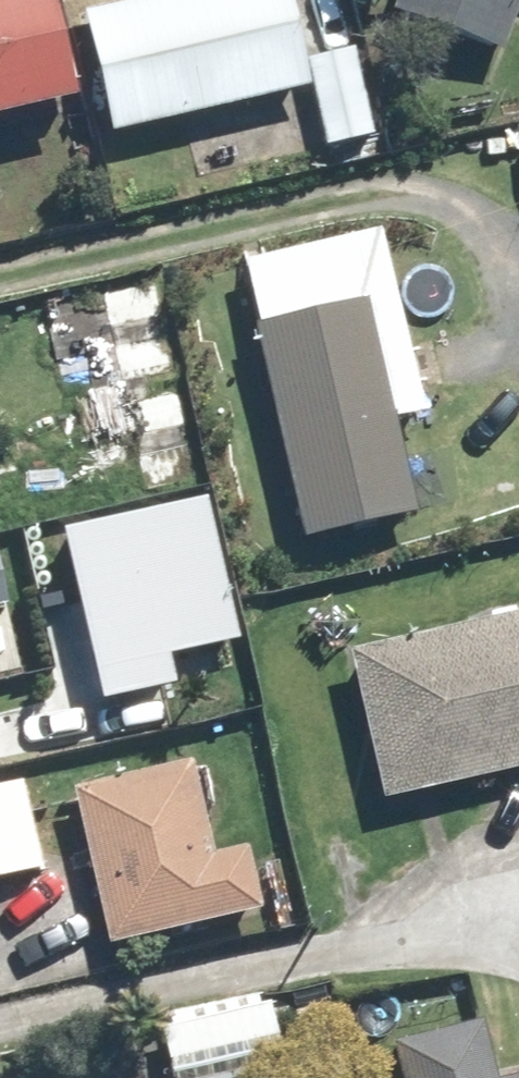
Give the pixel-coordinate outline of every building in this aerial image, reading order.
[(83,100),(60,0),(0,0),(0,119),(83,100)] [(86,16),(113,133),(315,87),(309,59),(295,0),(159,0),(86,16)] [(391,11),(503,52),(517,14),(518,15),(518,0),(395,0),(391,11)] [(356,48),(309,59),(315,87),(328,146),(375,135),(356,48)] [(418,514),(370,305),(256,331),(303,540),(418,514)] [(171,329),(118,341),(127,380),(180,368),(171,329)] [(195,437),(142,450),(151,490),(205,478),(195,437)] [(12,606),(0,553),(0,609),(12,606)] [(350,654),(383,802),(518,771),(518,616),(350,654)] [(0,672),(0,698),(13,757),(115,733),(96,650),(0,672)] [(251,845),(214,854),(194,763),(74,790),(110,946),(266,911),(251,845)] [(25,780),(0,786),(0,882),(45,872),(25,780)] [(159,1023),(171,1077),(289,1077),(271,997),(159,1023)] [(484,1022),(381,1046),(388,1077),(496,1077),(484,1022)]
